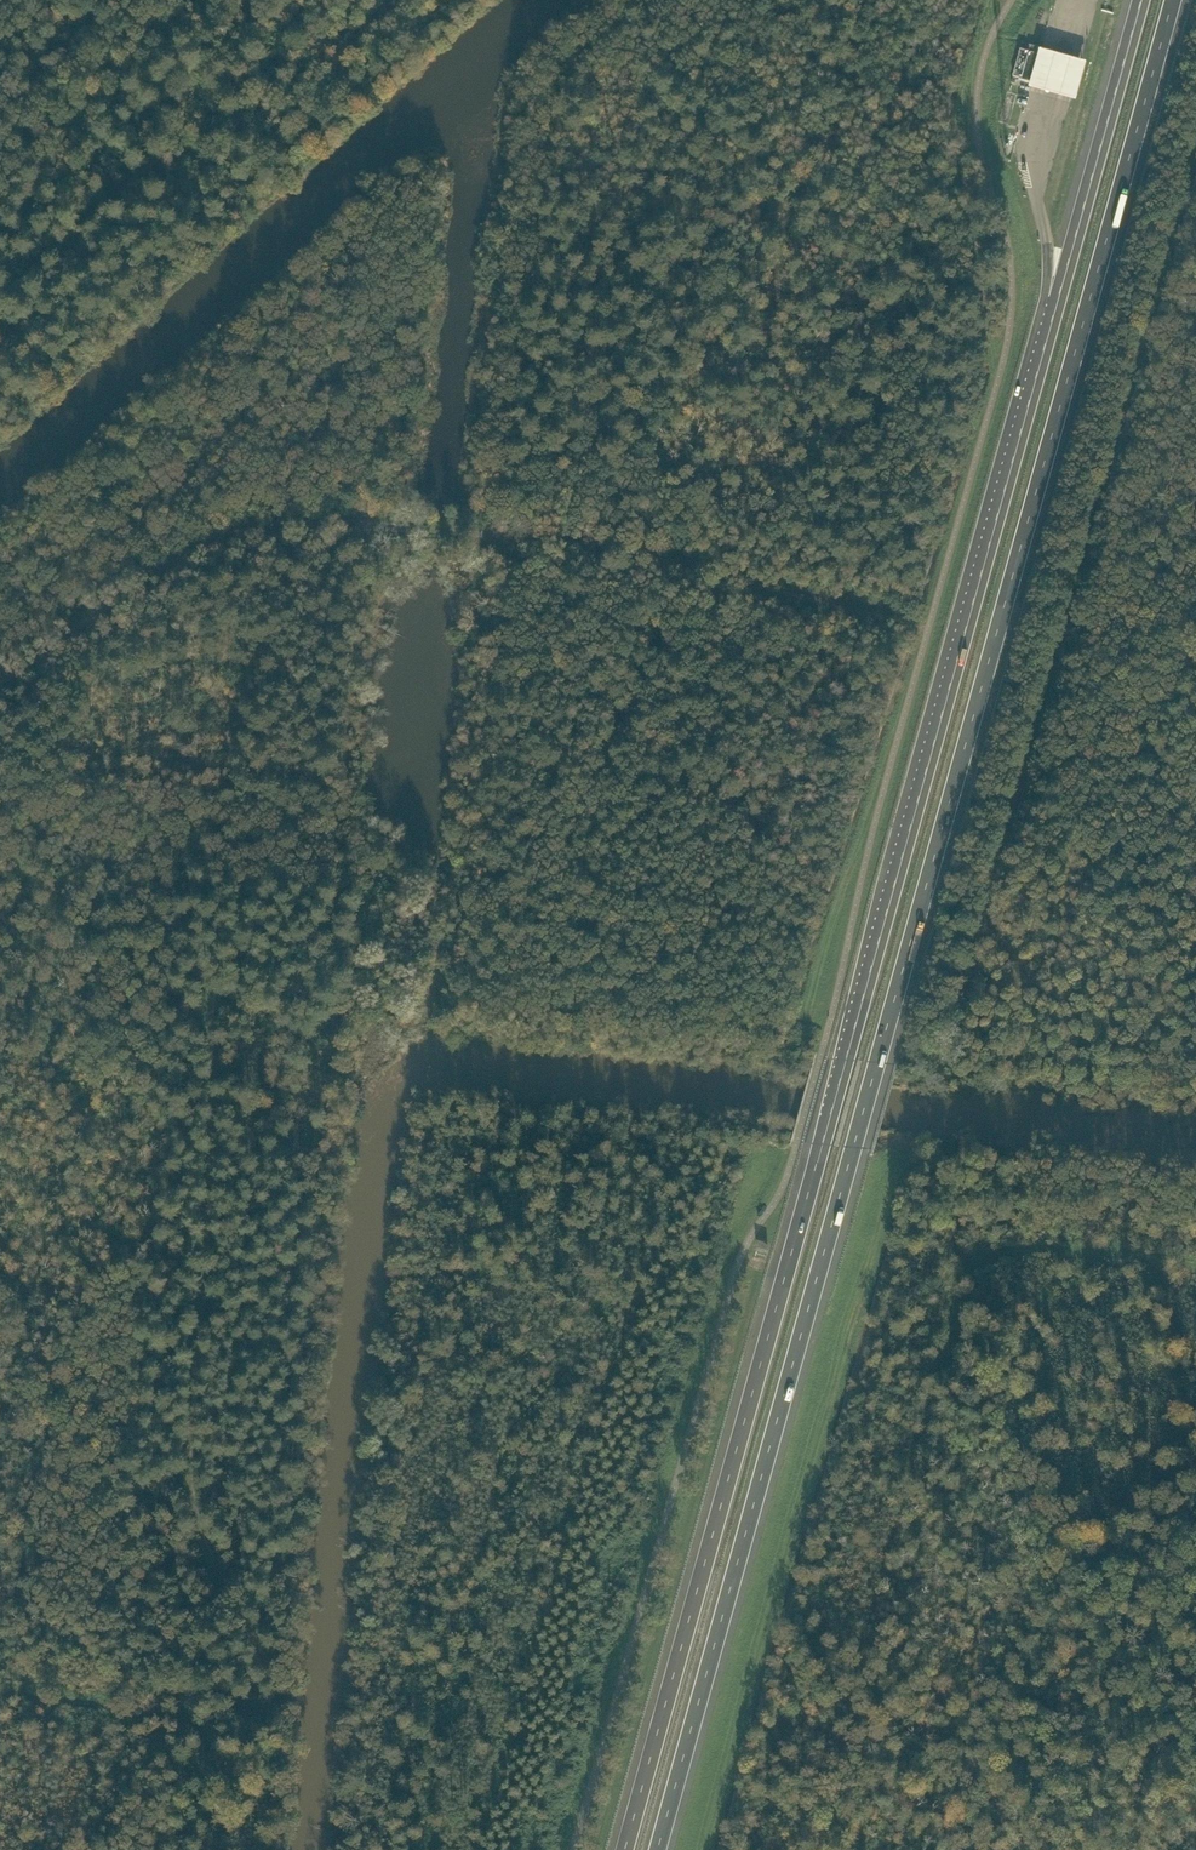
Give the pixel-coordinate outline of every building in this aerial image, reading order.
[(1028,86),(1032,87),(1041,56),(1019,50),(1012,77),(1018,79),(1018,80),(1020,81),(1017,90),(1027,92),(1028,86)] [(1085,68),(1041,56),(1032,87),(1028,86),(1027,92),(1075,106),(1085,68)] [(1041,154),(1050,156),(1053,132),(1045,131),(1041,154)]
